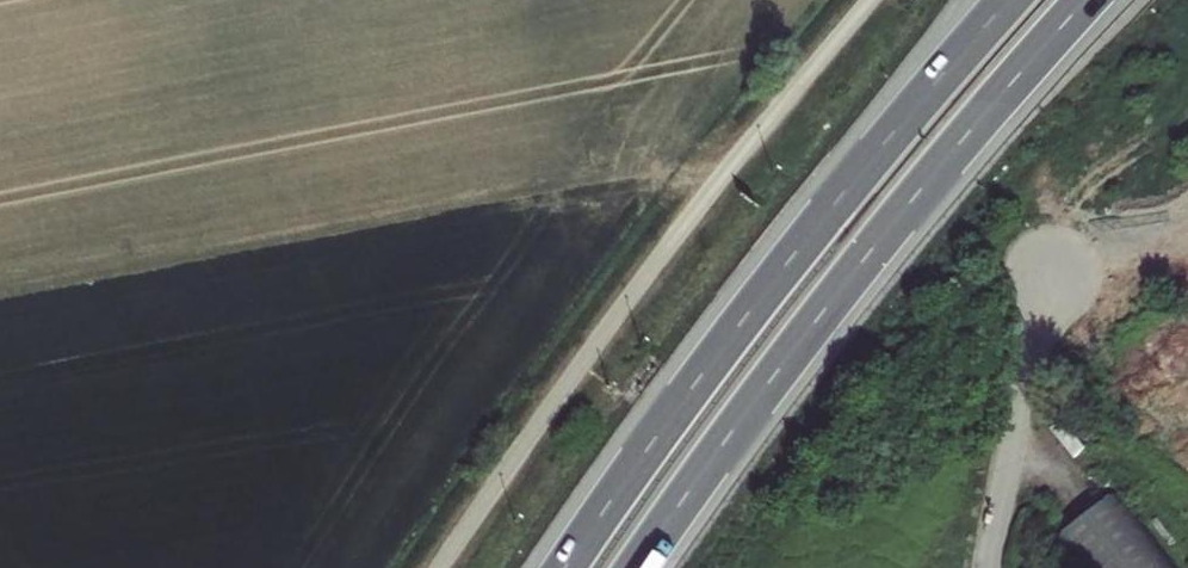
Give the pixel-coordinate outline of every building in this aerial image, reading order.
[(1068,526),(1098,567),(1176,567),(1120,489),(1068,526)]
